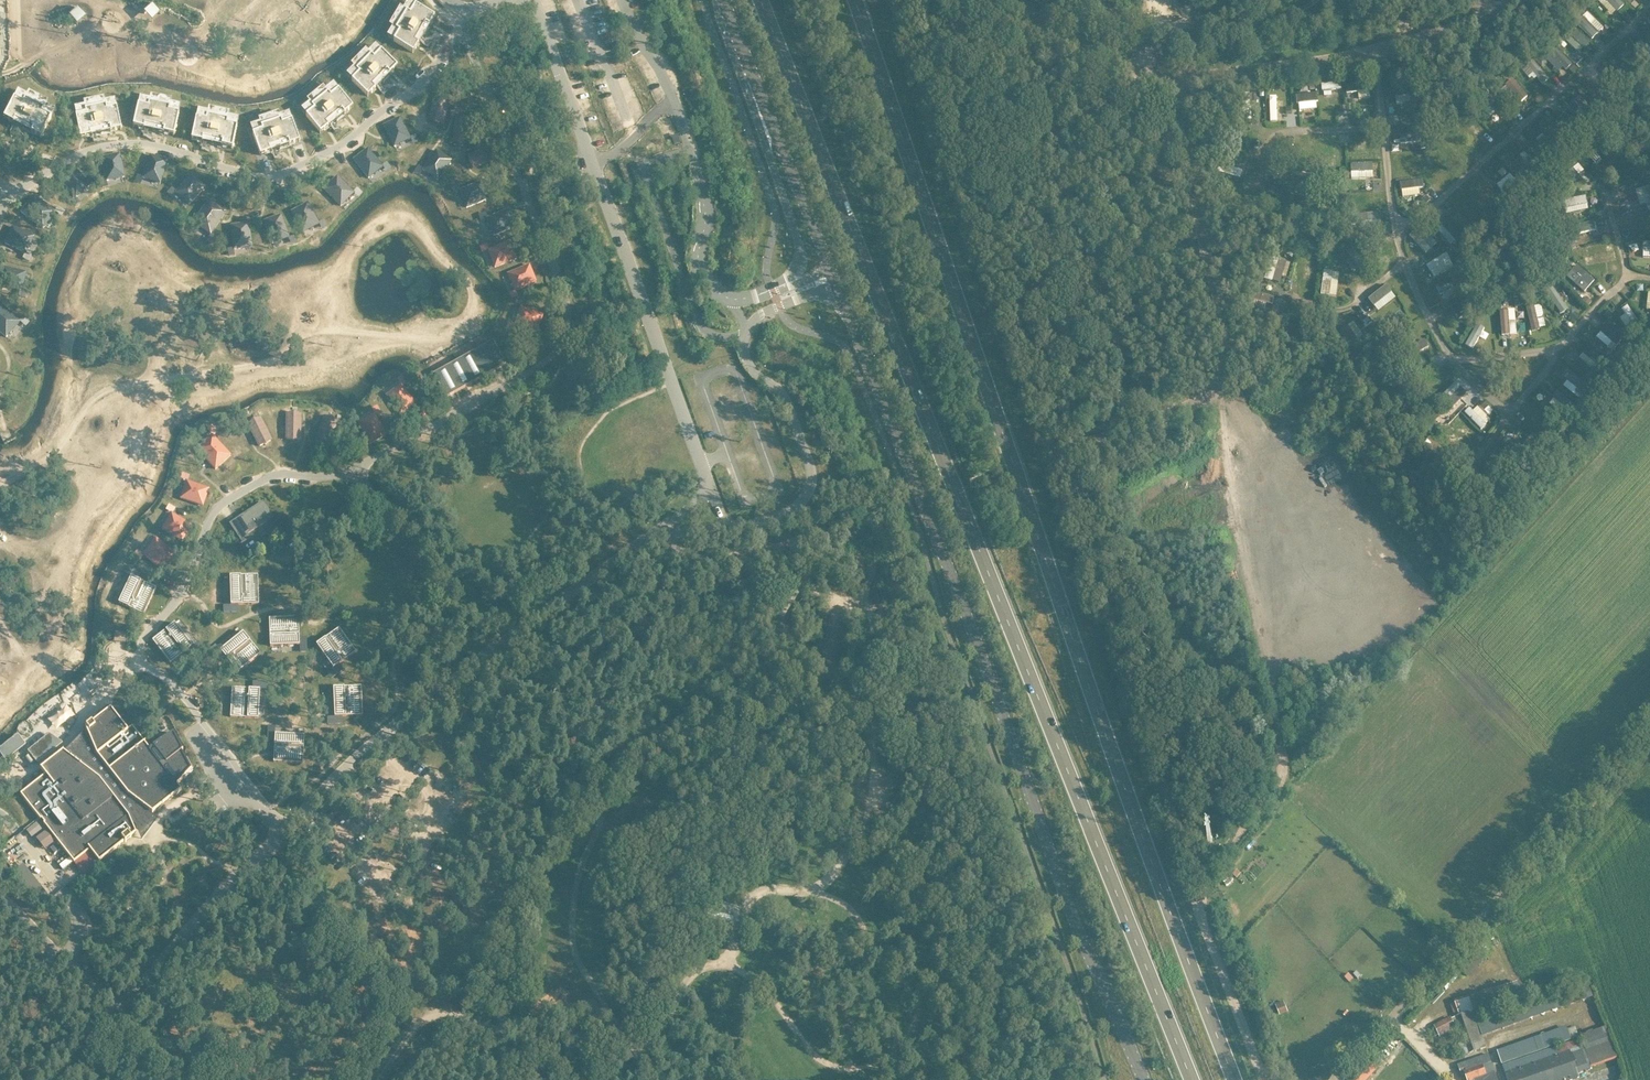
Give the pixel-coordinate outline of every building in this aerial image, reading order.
[(1625,6),(1620,0),(1598,0),(1613,17),(1625,6)] [(400,33),(395,42),(415,53),(420,44),(417,42),(427,25),(430,27),(436,17),(416,6),(411,14),(408,13),(397,31),(400,33)] [(1594,39),(1605,28),(1589,13),(1584,18),(1589,22),(1583,28),(1594,39)] [(1580,53),(1590,42),(1580,33),(1570,44),(1580,53)] [(1635,46),(1648,60),(1649,58),(1649,50),(1642,41),(1635,46)] [(360,74),(353,81),(369,97),(377,89),(374,87),(388,73),(391,75),(399,67),(382,52),(375,59),(373,56),(357,71),(360,74)] [(1578,59),(1574,63),(1580,68),(1583,65),(1578,59)] [(1538,88),(1550,79),(1535,61),(1523,70),(1538,88)] [(1623,64),(1617,69),(1626,78),(1632,73),(1623,64)] [(1573,65),(1569,69),(1574,74),(1578,70),(1573,65)] [(1492,78),(1487,83),(1490,86),(1495,82),(1492,78)] [(1607,82),(1615,93),(1621,88),(1614,78),(1607,82)] [(1518,105),(1529,96),(1513,79),(1503,89),(1518,105)] [(1370,98),(1370,84),(1346,85),(1346,93),(1359,93),(1360,98),(1370,98)] [(1485,89),(1480,94),(1483,98),(1489,93),(1485,89)] [(315,110),(307,117),(322,134),(330,127),(328,124),(343,112),(345,115),(354,108),(340,90),(332,97),(329,94),(313,107),(315,110)] [(1298,94),(1299,110),(1318,109),(1318,93),(1298,94)] [(1538,94),(1534,98),(1538,102),(1542,98),(1538,94)] [(15,99),(4,119),(14,124),(16,121),(33,130),(31,133),(41,138),(52,118),(43,113),(44,110),(25,100),(24,103),(15,99)] [(427,121),(444,125),(448,107),(431,103),(427,121)] [(1277,103),(1270,103),(1271,121),(1278,121),(1277,103)] [(139,105),(134,128),(145,130),(146,126),(165,131),(164,134),(175,137),(180,114),(170,112),(171,108),(150,104),(149,108),(139,105)] [(86,114),(76,117),(81,139),(92,137),(91,133),(110,129),(111,133),(122,130),(117,108),(107,110),(107,106),(85,111),(86,114)] [(1568,133),(1575,126),(1563,114),(1556,121),(1568,133)] [(467,118),(456,116),(452,143),(463,145),(467,118)] [(197,119),(192,141),(203,143),(204,140),(223,144),(223,147),(233,150),(238,127),(228,125),(229,122),(208,117),(207,121),(197,119)] [(410,139),(400,118),(384,126),(394,147),(410,139)] [(263,132),(254,135),(261,156),(272,153),(270,149),(289,143),(290,146),(301,142),(293,121),(283,124),(282,121),(262,128),(263,132)] [(1484,123),(1472,133),(1481,143),(1489,136),(1494,142),(1498,139),(1484,123)] [(1419,142),(1418,126),(1400,127),(1401,143),(1419,142)] [(1546,148),(1552,142),(1542,134),(1537,140),(1546,148)] [(1579,137),(1575,141),(1579,146),(1583,142),(1579,137)] [(1369,142),(1356,143),(1356,149),(1350,149),(1350,157),(1369,156),(1369,142)] [(492,144),(467,155),(473,169),(498,159),(492,144)] [(1442,150),(1453,163),(1459,158),(1448,144),(1442,150)] [(382,167),(368,149),(354,160),(368,178),(382,167)] [(438,180),(451,161),(436,151),(423,170),(438,180)] [(1519,158),(1529,171),(1536,164),(1526,152),(1519,158)] [(124,177),(120,154),(102,158),(107,181),(124,177)] [(160,184),(168,161),(150,156),(143,178),(160,184)] [(1597,156),(1592,160),(1597,165),(1602,161),(1597,156)] [(1497,159),(1493,163),(1497,168),(1501,163),(1497,159)] [(1374,162),(1351,163),(1351,178),(1374,177),(1374,162)] [(1504,178),(1508,172),(1502,167),(1498,173),(1504,178)] [(90,186),(74,168),(61,180),(76,197),(90,186)] [(1511,173),(1496,183),(1505,195),(1520,184),(1511,173)] [(189,205),(205,187),(192,175),(176,193),(189,205)] [(1575,189),(1585,184),(1581,176),(1571,181),(1575,189)] [(354,193),(337,177),(324,189),(341,206),(354,193)] [(1420,187),(1424,187),(1424,180),(1401,181),(1402,196),(1420,195),(1420,187)] [(467,208),(488,199),(481,182),(460,191),(467,208)] [(1491,186),(1485,190),(1493,205),(1500,201),(1491,186)] [(1649,210),(1649,189),(1649,186),(1636,189),(1642,212),(1649,210)] [(1426,195),(1421,200),(1425,205),(1431,200),(1426,195)] [(55,212),(34,196),(21,213),(43,229),(55,212)] [(1587,198),(1565,199),(1565,212),(1588,211),(1587,198)] [(211,235),(226,212),(209,201),(194,223),(211,235)] [(1465,202),(1459,207),(1475,226),(1482,221),(1465,202)] [(319,224),(308,204),(292,212),(303,233),(319,224)] [(494,236),(515,227),(508,210),(487,219),(494,236)] [(1358,214),(1359,230),(1379,229),(1378,213),(1358,214)] [(289,238),(281,215),(264,222),(272,244),(289,238)] [(1452,247),(1464,236),(1448,220),(1437,230),(1452,247)] [(1482,223),(1478,227),(1483,233),(1488,229),(1482,223)] [(252,247),(249,224),(231,226),(234,249),(252,247)] [(34,237),(13,227),(5,244),(26,253),(34,237)] [(1431,248),(1437,251),(1441,244),(1426,235),(1419,247),(1428,253),(1431,248)] [(495,268),(517,259),(510,242),(488,251),(495,268)] [(1465,252),(1457,255),(1459,260),(1467,258),(1465,252)] [(1434,277),(1454,266),(1447,253),(1426,264),(1434,277)] [(1300,255),(1300,263),(1316,263),(1317,255),(1300,255)] [(1280,283),(1287,262),(1275,258),(1268,279),(1280,283)] [(1584,294),(1596,281),(1577,263),(1565,276),(1584,294)] [(515,291),(536,282),(529,265),(508,274),(515,291)] [(3,267),(0,280),(0,285),(22,291),(26,273),(3,267)] [(1434,287),(1442,302),(1463,291),(1455,276),(1434,287)] [(1369,298),(1378,312),(1397,298),(1388,285),(1369,298)] [(1586,298),(1582,302),(1588,307),(1592,303),(1586,298)] [(0,304),(0,332),(6,338),(20,322),(0,304)] [(1541,329),(1539,318),(1544,316),(1541,304),(1527,308),(1533,331),(1541,329)] [(1630,305),(1622,309),(1625,315),(1621,317),(1627,329),(1639,323),(1630,305)] [(515,324),(537,333),(543,316),(521,308),(515,324)] [(1516,309),(1501,310),(1502,336),(1517,336),(1516,309)] [(1576,313),(1571,318),(1575,322),(1580,316),(1576,313)] [(1353,321),(1340,331),(1353,348),(1366,339),(1353,321)] [(1605,325),(1595,338),(1618,354),(1623,347),(1619,344),(1623,338),(1605,325)] [(1368,340),(1362,344),(1366,351),(1373,346),(1368,340)] [(493,341),(433,374),(446,398),(506,364),(493,341)] [(1588,347),(1579,358),(1597,373),(1606,362),(1588,347)] [(1578,388),(1583,383),(1573,373),(1563,384),(1579,399),(1584,394),(1578,388)] [(387,396),(401,415),(415,404),(401,385),(387,396)] [(1485,399),(1480,404),(1483,408),(1489,403),(1485,399)] [(1088,405),(1074,410),(1076,417),(1090,412),(1088,405)] [(1470,407),(1465,413),(1482,429),(1492,419),(1478,406),(1474,411),(1470,407)] [(1541,411),(1537,416),(1552,427),(1556,422),(1541,411)] [(301,413),(286,412),(285,439),(301,439),(301,413)] [(331,444),(336,418),(321,415),(316,441),(331,444)] [(359,423),(370,444),(386,436),(375,415),(359,423)] [(1444,429),(1454,442),(1466,433),(1462,427),(1469,422),(1463,415),(1444,429)] [(258,447),(272,441),(262,417),(248,423),(258,447)] [(1480,434),(1476,438),(1481,442),(1485,437),(1480,434)] [(197,450),(215,470),(231,456),(213,436),(197,450)] [(181,498),(203,506),(209,489),(187,481),(181,498)] [(263,503),(231,524),(243,542),(249,538),(246,535),(272,517),(263,503)] [(162,529),(182,541),(192,526),(172,514),(162,529)] [(143,555),(164,572),(177,556),(156,539),(143,555)] [(259,604),(258,575),(230,576),(231,605),(259,604)] [(144,615),(157,588),(131,576),(119,603),(144,615)] [(298,617),(269,618),(270,646),(300,645),(298,617)] [(152,640),(170,664),(193,646),(174,623),(152,640)] [(356,652),(339,628),(316,644),(333,668),(356,652)] [(238,672),(261,654),(243,632),(220,651),(238,672)] [(115,633),(114,641),(119,642),(119,639),(125,639),(125,634),(115,633)] [(260,688),(260,695),(267,695),(267,682),(253,681),(252,688),(260,688)] [(363,716),(361,686),(333,687),(335,717),(363,716)] [(232,688),(230,717),(258,719),(260,689),(232,688)] [(45,775),(21,794),(40,817),(42,820),(41,821),(43,823),(42,823),(74,863),(90,850),(99,862),(107,856),(109,854),(110,853),(113,851),(122,844),(125,842),(126,841),(129,839),(133,836),(137,833),(133,828),(157,809),(161,807),(166,803),(170,800),(174,796),(178,793),(181,791),(177,785),(191,770),(181,752),(183,751),(173,734),(153,747),(153,748),(149,750),(144,744),(145,743),(133,726),(128,730),(110,709),(106,712),(103,714),(99,717),(96,719),(92,723),(85,728),(88,735),(78,747),(69,756),(63,751),(41,769),(45,775)] [(52,733),(29,748),(36,760),(60,745),(52,733)] [(25,744),(17,734),(0,747),(0,754),(4,759),(25,744)] [(273,762),(303,764),(304,736),(275,734),(273,762)] [(37,833),(32,827),(27,831),(32,837),(37,833)] [(54,842),(45,832),(36,839),(44,850),(54,842)] [(24,863),(14,870),(41,907),(51,899),(24,863)] [(1455,1003),(1451,1005),(1455,1017),(1456,1016),(1459,1023),(1469,1052),(1486,1046),(1482,1035),(1478,1023),(1474,1012),(1473,1010),(1460,1015),(1455,1003)] [(1453,1017),(1431,1025),(1435,1037),(1457,1029),(1453,1017)] [(1568,1027),(1498,1052),(1502,1064),(1579,1037),(1576,1026),(1569,1029),(1568,1027)] [(1580,1036),(1591,1064),(1592,1066),(1598,1064),(1617,1057),(1615,1051),(1606,1027),(1580,1036)] [(1374,1063),(1399,1036),(1395,1032),(1350,1079),(1366,1079),(1379,1067),(1374,1063)] [(1503,1066),(1508,1079),(1571,1079),(1581,1077),(1577,1068),(1573,1054),(1583,1050),(1579,1039),(1503,1066)] [(1458,1065),(1461,1073),(1465,1072),(1468,1079),(1474,1079),(1488,1075),(1484,1065),(1492,1062),(1489,1054),(1458,1065)]
